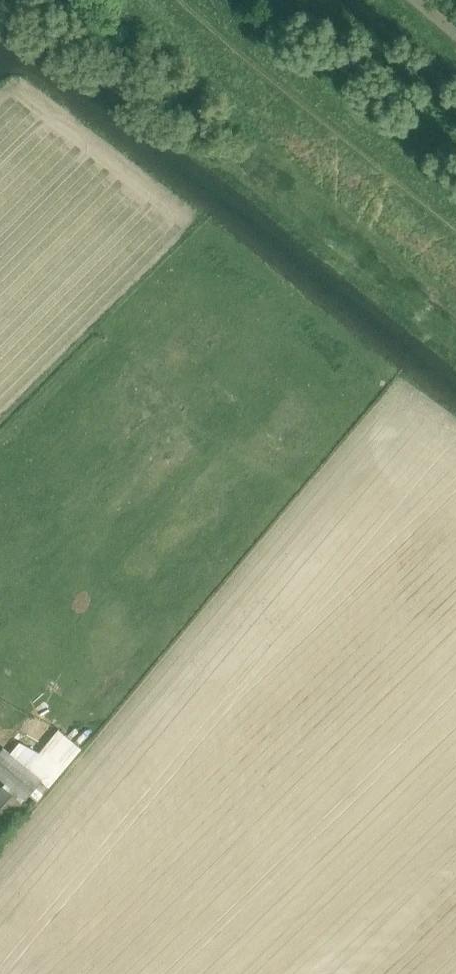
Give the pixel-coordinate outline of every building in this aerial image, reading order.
[(0,753),(0,778),(25,799),(41,780),(4,749),(0,753)] [(20,804),(1,788),(0,790),(0,828),(20,804)]
